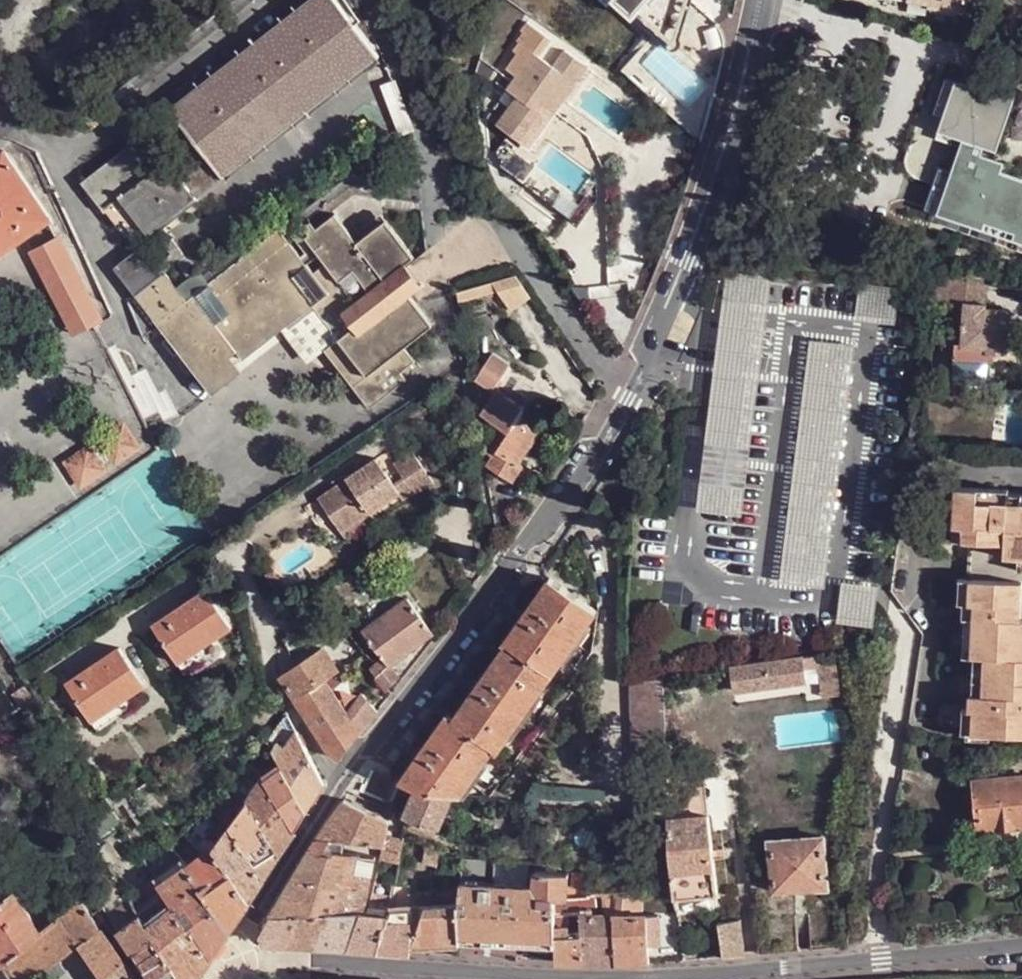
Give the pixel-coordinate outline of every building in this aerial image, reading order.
[(336,0),(309,0),(198,88),(170,109),(192,138),(166,158),(147,133),(82,182),(105,213),(115,207),(127,221),(141,242),(380,55),(336,0)] [(633,12),(638,8),(673,37),(679,17),(684,0),(617,0),(633,12)] [(928,4),(928,7),(965,13),(967,0),(903,0),(928,4)] [(539,56),(551,39),(527,22),(521,31),(523,33),(518,41),(520,42),(515,51),(518,53),(504,70),(514,77),(499,101),(509,107),(497,126),(520,141),(541,112),(539,111),(543,105),(551,111),(573,80),(553,66),(539,56)] [(585,64),(565,50),(553,66),(573,80),(585,64)] [(589,67),(585,64),(573,80),(551,111),(543,105),(539,111),(541,112),(520,141),(530,149),(589,67)] [(963,139),(976,142),(997,148),(1014,95),(995,89),(995,92),(975,86),(955,80),(950,92),(947,102),(937,98),(932,110),(942,115),(938,131),(963,139)] [(170,109),(198,88),(192,81),(165,102),(170,109)] [(947,102),(950,92),(940,88),(937,98),(947,102)] [(400,131),(410,129),(405,114),(395,118),(400,131)] [(961,146),(963,139),(938,131),(936,139),(961,146)] [(51,220),(5,152),(0,155),(0,254),(51,220)] [(118,229),(127,221),(115,207),(105,213),(118,229)] [(316,229),(309,234),(305,237),(321,257),(345,289),(324,304),(336,320),(343,315),(354,329),(339,340),(325,350),(369,409),(407,380),(401,373),(436,346),(432,323),(412,296),(394,274),(406,264),(414,258),(387,220),(357,243),(335,214),(316,229)] [(303,228),(309,234),(316,229),(310,222),(303,228)] [(157,236),(189,280),(198,272),(165,228),(157,236)] [(328,293),(308,266),(279,229),(252,250),(211,283),(187,302),(178,288),(166,273),(137,296),(212,394),(241,371),(237,364),(231,356),(238,351),(244,358),(313,305),(328,293)] [(71,338),(103,322),(61,236),(29,251),(71,338)] [(204,275),(211,283),(252,250),(246,242),(204,275)] [(321,257),(308,266),(328,293),(313,305),(339,340),(354,329),(343,315),(336,320),(324,304),(345,289),(321,257)] [(423,287),(406,264),(394,274),(412,296),(423,287)] [(189,280),(178,288),(187,302),(211,283),(204,275),(201,270),(198,272),(189,280)] [(717,360),(716,371),(709,422),(698,510),(743,516),(761,377),(763,366),(765,346),(769,320),(770,310),(774,275),(729,270),(724,305),(723,314),(720,341),(717,360)] [(990,274),(939,272),(934,300),(961,302),(962,298),(988,299),(990,274)] [(459,293),(460,302),(498,292),(510,313),(531,298),(516,275),(459,293)] [(734,280),(732,298),(763,302),(765,284),(734,280)] [(867,287),(863,314),(892,317),(896,290),(867,287)] [(988,304),(966,303),(962,342),(955,343),(953,375),(988,378),(990,351),(1008,353),(1010,310),(988,308),(988,304)] [(857,345),(812,339),(782,583),(827,588),(857,345)] [(237,364),(244,358),(238,351),(231,356),(237,364)] [(476,381),(491,391),(511,363),(494,353),(476,381)] [(721,374),(714,431),(740,434),(747,378),(721,374)] [(498,392),(483,416),(502,426),(486,452),(492,456),(488,465),(513,481),(521,466),(518,463),(544,423),(498,392)] [(97,440),(116,467),(143,448),(125,419),(97,440)] [(632,431),(623,447),(638,450),(638,433),(632,431)] [(433,482),(412,451),(396,462),(405,476),(415,491),(417,493),(433,482)] [(379,457),(320,497),(343,531),(373,511),(402,491),(396,482),(379,457)] [(721,465),(710,463),(709,474),(720,475),(721,465)] [(415,491),(405,476),(396,482),(402,491),(406,497),(415,491)] [(955,488),(954,501),(954,525),(963,525),(962,540),(968,540),(973,540),(1019,556),(1021,556),(1021,502),(1008,501),(1008,494),(1008,490),(955,488)] [(1021,494),(1008,494),(1008,501),(1021,502),(1021,494)] [(945,524),(954,525),(954,501),(946,502),(945,524)] [(379,519),(373,511),(343,531),(349,539),(379,519)] [(954,539),(962,540),(963,525),(954,525),(954,539)] [(1019,556),(973,540),(972,580),(970,603),(974,603),(974,617),(973,656),(975,656),(985,656),(982,694),(974,694),(968,694),(968,708),(974,708),(973,731),(990,732),(1021,734),(1021,567),(1018,567),(1019,556)] [(454,794),(461,795),(471,777),(483,760),(486,761),(496,747),(500,750),(510,735),(507,733),(522,712),(538,689),(541,691),(563,661),(561,660),(573,641),(586,623),(588,625),(597,611),(550,578),(541,592),(544,595),(538,605),(534,602),(526,615),(529,617),(522,627),(518,625),(507,642),(509,642),(494,665),(497,667),(490,675),(486,674),(478,686),(482,689),(475,698),(471,696),(455,718),(448,713),(438,729),(441,731),(436,741),(431,738),(422,750),(427,753),(420,762),(415,760),(402,779),(418,787),(424,791),(429,791),(454,794)] [(964,603),(970,603),(972,580),(968,579),(960,579),(958,602),(964,603)] [(845,618),(872,622),(875,602),(872,602),(873,591),(849,588),(845,618)] [(207,590),(182,606),(185,611),(210,595),(207,590)] [(536,594),(534,602),(538,605),(544,595),(541,592),(539,590),(536,594)] [(154,626),(179,663),(218,637),(232,627),(210,595),(185,611),(182,606),(154,626)] [(389,667),(433,632),(407,599),(364,632),(382,658),(371,669),(387,690),(396,676),(389,667)] [(966,618),(974,617),(974,603),(970,603),(964,603),(964,618),(966,618)] [(516,623),(518,625),(522,627),(529,617),(526,615),(518,618),(516,623)] [(965,654),(973,656),(974,617),(966,618),(965,654)] [(592,627),(588,625),(586,623),(573,641),(578,645),(592,627)] [(19,665),(0,635),(0,722),(39,696),(19,665)] [(218,637),(179,663),(185,672),(225,646),(218,637)] [(578,645),(573,641),(561,660),(563,661),(567,663),(578,645)] [(323,648),(294,666),(280,676),(330,754),(341,758),(378,711),(368,698),(350,718),(327,681),(340,671),(323,648)] [(121,649),(95,665),(98,670),(122,652),(121,649)] [(68,685),(92,722),(131,696),(146,686),(122,652),(98,670),(95,665),(68,685)] [(805,682),(803,669),(820,666),(823,680),(839,677),(835,652),(801,658),(734,668),(738,692),(805,682)] [(975,656),(974,694),(982,694),(985,656),(975,656)] [(489,666),(486,674),(490,675),(497,667),(494,665),(491,662),(489,666)] [(839,677),(823,680),(825,697),(842,694),(839,677)] [(657,817),(669,818),(669,815),(669,803),(668,788),(667,769),(664,679),(631,680),(636,814),(657,817)] [(469,694),(471,696),(475,698),(482,689),(478,686),(472,689),(469,694)] [(545,693),(541,691),(538,689),(522,712),(528,716),(545,693)] [(131,696),(92,722),(98,732),(138,705),(131,696)] [(967,732),(973,731),(974,708),(968,708),(964,709),(963,732),(967,732)] [(528,716),(522,712),(507,733),(510,735),(513,737),(528,716)] [(283,770),(308,811),(317,798),(326,786),(298,734),(288,715),(267,741),(281,765),(283,770)] [(433,731),(431,738),(436,741),(441,731),(438,729),(436,727),(433,731)] [(413,759),(415,760),(420,762),(427,753),(422,750),(417,754),(413,759)] [(488,765),(486,761),(483,760),(471,777),(476,781),(488,765)] [(264,782),(283,770),(281,765),(261,776),(264,782)] [(667,769),(668,788),(704,785),(701,765),(667,769)] [(301,821),(308,811),(283,770),(264,782),(294,831),(301,821)] [(982,780),(982,776),(976,776),(976,780),(975,782),(977,806),(979,829),(1021,824),(1021,776),(982,780)] [(461,795),(468,796),(476,781),(471,777),(461,795)] [(287,843),(294,831),(264,782),(256,791),(250,786),(245,791),(248,795),(244,799),(237,794),(234,797),(237,801),(244,808),(249,801),(280,855),(287,843)] [(669,815),(669,818),(708,814),(704,785),(668,788),(669,803),(675,802),(676,815),(669,815)] [(424,791),(418,787),(406,812),(405,815),(437,830),(454,794),(429,791),(424,791)] [(341,841),(384,846),(386,835),(388,821),(346,798),(332,818),(318,838),(341,841)] [(273,866),(280,855),(249,801),(244,808),(237,816),(231,825),(265,877),(273,866)] [(237,816),(244,808),(237,801),(231,809),(237,816)] [(239,916),(249,901),(213,848),(223,834),(204,813),(187,833),(203,855),(187,868),(229,931),(239,916)] [(708,814),(669,818),(671,833),(676,891),(677,897),(719,893),(708,814)] [(257,889),(265,877),(231,825),(223,834),(213,848),(249,901),(257,889)] [(383,856),(399,858),(400,838),(386,835),(384,846),(383,856)] [(771,840),(774,890),(801,888),(828,885),(824,835),(771,840)] [(305,859),(292,880),(371,881),(375,855),(338,850),(341,841),(318,838),(305,859)] [(493,885),(494,859),(464,858),(461,883),(493,885)] [(527,887),(529,863),(494,859),(493,885),(527,887)] [(221,945),(229,931),(187,868),(181,860),(155,877),(212,958),(221,945)] [(508,943),(556,945),(555,897),(554,890),(566,890),(567,873),(535,872),(533,887),(527,887),(493,885),(461,883),(458,903),(461,940),(508,943)] [(570,890),(588,890),(587,875),(570,874),(570,890)] [(120,931),(141,914),(137,907),(116,875),(94,893),(111,920),(120,931)] [(212,958),(155,877),(143,885),(151,897),(163,916),(148,926),(156,939),(183,978),(198,978),(201,974),(212,958)] [(329,912),(362,910),(371,881),(292,880),(282,897),(272,914),(298,914),(329,912)] [(80,946),(102,929),(83,900),(42,934),(7,881),(0,886),(0,963),(11,978),(38,978),(80,946)] [(347,948),(377,949),(397,906),(397,897),(373,894),(368,911),(362,910),(347,948)] [(141,914),(148,926),(163,916),(151,897),(137,907),(141,914)] [(555,897),(556,945),(557,960),(587,961),(617,962),(615,912),(581,914),(579,897),(555,897)] [(437,945),(462,945),(461,940),(458,903),(426,905),(413,945),(437,945)] [(377,949),(412,953),(413,945),(426,905),(397,906),(377,949)] [(315,945),(347,948),(362,910),(329,912),(315,945)] [(286,944),(315,945),(329,912),(298,914),(286,944)] [(617,962),(686,958),(683,944),(680,932),(650,934),(648,914),(615,912),(617,962)] [(135,954),(156,939),(148,926),(141,914),(120,931),(135,954)] [(266,942),(286,944),(298,914),(272,914),(261,934),(266,942)] [(735,955),(746,955),(738,920),(719,923),(723,956),(735,955)] [(80,946),(101,978),(102,978),(124,963),(102,929),(80,946)] [(156,939),(135,954),(152,978),(183,978),(156,939)] [(695,943),(683,944),(686,958),(696,957),(695,943)] [(124,963),(102,978),(128,978),(132,976),(124,963)]
